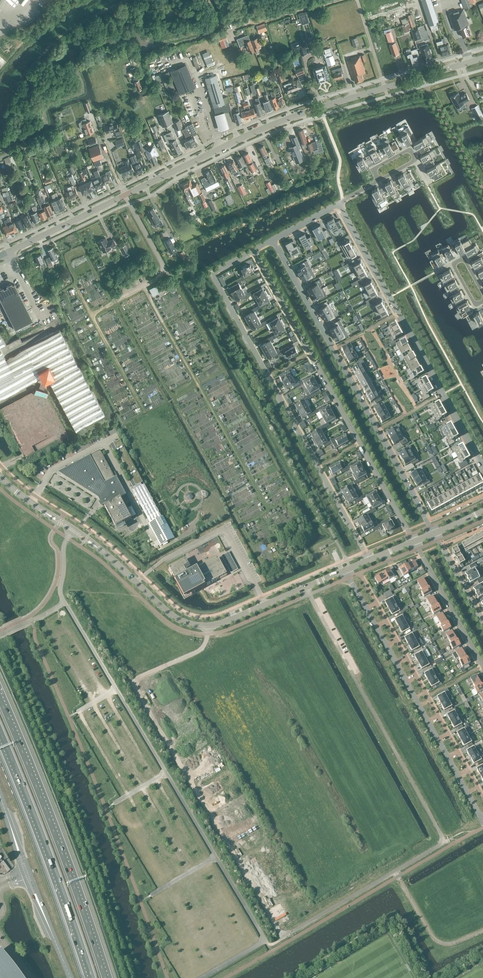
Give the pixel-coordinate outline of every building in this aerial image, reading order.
[(438,22),(431,0),(421,0),(430,25),(436,23),(438,22)] [(464,9),(473,6),(471,0),(461,0),(464,9)] [(467,25),(469,25),(463,9),(449,14),(454,30),(459,28),(459,29),(460,29),(463,37),(467,35),(468,36),(470,35),(470,34),(467,25)] [(309,22),(306,12),(299,14),(300,19),(302,24),(309,22)] [(259,34),(267,30),(264,23),(256,26),(259,34)] [(409,23),(403,25),(402,25),(404,33),(410,31),(410,29),(411,29),(409,23)] [(412,31),(415,41),(421,38),(418,28),(412,31)] [(224,47),(227,46),(225,40),(227,39),(225,35),(218,37),(220,42),(222,41),(224,47)] [(247,49),(249,49),(251,53),(255,51),(250,41),(248,35),(237,39),(239,45),(240,47),(246,45),(247,49)] [(250,41),(255,51),(259,50),(258,49),(261,48),(259,45),(261,44),(259,37),(250,41)] [(291,45),(293,51),(303,48),(301,42),(291,45)] [(395,43),(389,45),(393,55),(399,53),(395,43)] [(427,44),(419,47),(422,57),(423,57),(424,61),(430,59),(428,55),(431,55),(427,44)] [(406,50),(407,53),(408,57),(409,57),(412,65),(420,62),(416,49),(411,51),(410,49),(406,50)] [(362,62),(366,61),(364,54),(351,58),(351,59),(347,61),(352,77),(354,77),(355,82),(364,80),(362,74),(366,73),(362,62)] [(328,66),(335,63),(332,55),(325,58),(328,66)] [(186,64),(170,71),(180,94),(196,87),(186,64)] [(317,82),(329,78),(325,65),(313,69),(317,82)] [(302,67),(295,70),(297,75),(304,73),(302,67)] [(342,73),(343,73),(342,67),(332,70),(333,74),(334,74),(335,79),(343,76),(342,73)] [(213,107),(216,114),(224,112),(225,112),(231,110),(227,96),(223,97),(216,75),(205,78),(214,107),(213,107)] [(138,91),(142,89),(139,80),(138,77),(133,79),(138,91)] [(287,93),(301,88),(298,79),(284,85),(287,93)] [(270,99),(273,107),(274,109),(277,107),(277,106),(278,105),(275,97),(276,97),(274,91),(271,92),(273,98),(270,99)] [(466,93),(460,96),(458,93),(450,97),(456,108),(464,104),(464,103),(470,99),(466,93)] [(267,101),(266,101),(263,102),(266,111),(273,109),(269,99),(270,99),(269,97),(268,97),(267,94),(264,95),(267,101)] [(279,94),(276,96),(280,106),(284,105),(283,103),(284,103),(282,96),(280,97),(279,94)] [(258,114),(263,112),(258,98),(256,99),(257,103),(254,104),(258,114)] [(244,119),(250,117),(245,103),(245,101),(242,102),(243,104),(244,108),(241,109),(242,111),(242,112),(244,119)] [(245,103),(250,117),(256,115),(254,108),(250,109),(248,102),(245,103)] [(475,116),(482,113),(478,105),(471,108),(475,116)] [(239,109),(236,109),(237,113),(234,113),(236,117),(235,118),(237,124),(243,122),(239,109)] [(173,122),(169,111),(158,115),(163,127),(173,122)] [(230,128),(225,112),(224,112),(216,114),(214,115),(219,131),(230,128)] [(90,121),(87,122),(86,119),(82,120),(83,121),(80,122),(79,124),(81,129),(82,129),(84,129),(86,135),(94,132),(90,121)] [(173,122),(177,130),(182,128),(179,120),(173,122)] [(114,129),(119,127),(118,123),(105,127),(106,133),(111,131),(111,132),(115,131),(114,129)] [(192,123),(185,127),(186,128),(187,131),(188,131),(190,137),(188,138),(189,139),(190,139),(193,145),(197,143),(193,135),(197,133),(192,123)] [(404,129),(400,131),(402,137),(407,144),(412,141),(409,135),(412,134),(408,127),(405,128),(404,129)] [(183,141),(187,148),(193,145),(190,139),(189,139),(188,138),(190,137),(188,131),(187,131),(186,128),(183,129),(187,138),(183,141)] [(306,137),(303,129),(298,131),(302,143),(307,142),(305,137),(306,137)] [(179,146),(176,139),(175,137),(174,137),(171,132),(164,135),(168,143),(170,142),(174,149),(176,154),(182,151),(179,146)] [(156,133),(153,134),(160,149),(165,147),(161,138),(158,139),(156,133)] [(426,136),(413,143),(417,149),(424,145),(429,142),(427,137),(426,136)] [(294,159),(303,155),(302,155),(298,144),(299,144),(296,137),(292,139),(295,145),(290,148),(291,148),(295,158),(294,158),(294,159)] [(117,147),(124,145),(122,138),(115,141),(117,147)] [(382,142),(381,142),(388,155),(394,152),(390,144),(387,139),(382,142)] [(311,143),(307,144),(309,151),(313,150),(315,154),(324,151),(321,140),(311,143)] [(142,156),(136,142),(132,144),(138,158),(142,156)] [(154,144),(146,147),(144,148),(148,156),(149,159),(151,158),(153,165),(158,163),(155,156),(159,155),(154,144)] [(104,158),(99,145),(89,148),(94,161),(104,158)] [(264,158),(267,157),(265,153),(267,152),(263,145),(259,148),(264,158)] [(369,149),(368,149),(375,162),(381,159),(377,151),(374,146),(369,149)] [(433,150),(420,157),(423,162),(431,158),(436,155),(433,151),(434,151),(433,150)] [(256,169),(258,167),(256,162),(254,163),(248,153),(244,155),(247,162),(246,162),(251,172),(256,170),(256,169)] [(355,156),(352,158),(356,165),(359,163),(362,169),(368,166),(364,158),(364,159),(361,153),(356,156),(355,156)] [(135,155),(130,157),(133,164),(138,173),(145,170),(141,161),(139,162),(135,155)] [(247,173),(250,172),(242,156),(236,159),(240,166),(243,165),(244,168),(247,173)] [(4,159),(8,168),(11,167),(11,165),(12,164),(9,157),(4,159)] [(123,176),(134,171),(131,163),(129,164),(128,160),(125,161),(126,165),(120,168),(123,176)] [(231,171),(231,172),(232,172),(235,176),(240,173),(237,168),(236,165),(233,160),(227,163),(230,170),(231,171)] [(440,163),(427,170),(430,176),(438,171),(443,168),(440,164),(440,163)] [(220,167),(223,173),(222,173),(224,177),(230,175),(224,165),(220,167)] [(205,173),(207,177),(205,178),(205,177),(201,179),(205,187),(217,182),(211,170),(205,173)] [(110,176),(112,175),(110,171),(106,172),(106,173),(101,176),(105,184),(112,181),(110,176)] [(86,193),(87,192),(89,191),(86,183),(84,180),(85,180),(84,179),(85,178),(83,172),(80,173),(83,181),(82,181),(83,184),(80,185),(83,194),(84,193),(85,193),(86,193)] [(404,173),(398,176),(405,189),(406,189),(411,186),(408,181),(404,173)] [(93,180),(96,188),(104,184),(100,176),(97,178),(96,176),(92,178),(93,180)] [(86,183),(89,191),(91,190),(92,190),(93,189),(94,189),(95,188),(91,180),(88,182),(87,179),(86,179),(85,178),(84,179),(85,180),(84,180),(86,183)] [(190,180),(185,182),(189,189),(191,194),(192,193),(193,195),(200,192),(196,185),(193,186),(190,180)] [(391,180),(385,184),(392,196),(393,196),(398,193),(395,188),(391,180)] [(270,192),(274,190),(270,181),(266,183),(270,192)] [(185,182),(181,184),(184,191),(185,193),(187,196),(185,197),(190,206),(192,204),(188,195),(191,194),(189,189),(185,182)] [(237,187),(242,195),(246,193),(242,184),(237,187)] [(72,197),(78,194),(75,189),(74,189),(72,185),(67,188),(69,191),(66,193),(69,199),(72,198),(72,197)] [(378,188),(372,191),(375,197),(372,198),(376,205),(379,203),(379,204),(380,203),(385,200),(382,195),(378,188)] [(3,192),(6,202),(11,201),(8,191),(3,192)] [(54,194),(61,210),(66,207),(62,197),(59,198),(56,192),(54,194)] [(51,202),(55,212),(61,210),(54,194),(52,195),(54,200),(51,202)] [(225,196),(229,205),(234,203),(230,194),(225,196)] [(54,213),(50,204),(47,205),(43,197),(41,198),(43,203),(44,207),(48,216),(54,213)] [(38,199),(40,204),(41,208),(38,209),(39,212),(42,218),(47,216),(45,210),(44,207),(43,203),(42,201),(41,198),(38,199)] [(36,206),(32,207),(35,212),(31,214),(34,222),(40,219),(38,215),(39,214),(36,206)] [(154,224),(157,221),(160,226),(164,224),(161,220),(160,220),(157,214),(153,208),(148,211),(151,215),(149,216),(154,224)] [(21,219),(25,226),(31,224),(27,215),(25,216),(24,215),(20,216),(21,218),(21,219)] [(8,219),(13,233),(18,231),(14,222),(12,223),(9,217),(7,218),(8,219)] [(333,217),(328,220),(333,231),(342,226),(339,220),(336,222),(333,217)] [(4,221),(6,225),(3,227),(6,236),(13,233),(8,219),(4,221)] [(25,226),(21,219),(15,221),(19,229),(25,226)] [(318,239),(325,236),(326,237),(330,235),(326,229),(324,231),(320,224),(312,229),(318,239)] [(305,246),(314,241),(310,235),(307,237),(305,233),(299,236),(305,246)] [(110,247),(116,245),(113,239),(109,241),(109,242),(108,242),(106,238),(98,241),(103,252),(111,248),(110,247)] [(177,250),(170,238),(164,241),(171,254),(177,250)] [(344,239),(339,242),(340,245),(344,251),(353,246),(349,240),(345,242),(344,239)] [(469,239),(465,241),(469,249),(465,251),(468,256),(476,252),(479,250),(477,246),(476,245),(473,246),(469,239)] [(297,244),(294,246),(291,240),(286,243),(288,248),(287,248),(289,251),(290,251),(292,255),(297,252),(298,253),(301,251),(297,244)] [(458,241),(454,243),(456,246),(460,254),(465,251),(469,249),(465,241),(462,243),(460,240),(458,241)] [(447,246),(443,248),(444,251),(448,259),(454,256),(451,251),(450,249),(448,245),(447,246)] [(353,246),(344,251),(346,256),(345,256),(346,259),(356,253),(353,246)] [(49,264),(48,265),(49,267),(54,265),(51,261),(58,257),(53,247),(48,250),(51,256),(49,257),(46,258),(49,264)] [(437,252),(433,255),(434,258),(439,266),(444,262),(441,256),(440,254),(438,252),(437,252)] [(44,267),(47,266),(41,254),(38,255),(37,255),(36,255),(36,256),(35,257),(39,264),(42,263),(44,267)] [(471,261),(475,267),(482,263),(482,262),(482,256),(482,255),(471,261)] [(301,267),(297,269),(300,274),(308,270),(311,268),(307,260),(305,261),(299,264),(301,267)] [(360,260),(353,264),(356,271),(364,266),(360,260)] [(241,270),(239,271),(242,277),(241,278),(242,280),(248,277),(246,275),(254,270),(253,267),(252,267),(250,265),(247,266),(247,265),(242,268),(242,269),(241,270)] [(356,271),(355,271),(359,278),(368,273),(364,266),(356,271)] [(450,269),(439,275),(440,276),(442,281),(445,279),(453,275),(450,269)] [(308,270),(300,274),(303,280),(307,278),(308,280),(313,277),(312,275),(311,275),(308,270)] [(235,284),(229,287),(233,293),(242,288),(240,284),(242,283),(241,281),(242,280),(241,278),(233,282),(235,284)] [(308,289),(311,294),(322,288),(319,283),(320,282),(318,280),(313,283),(314,285),(308,289)] [(371,280),(362,285),(366,291),(375,286),(371,280)] [(448,284),(444,286),(445,287),(447,292),(450,290),(451,290),(458,286),(455,280),(450,283),(448,284)] [(7,287),(5,288),(9,296),(18,292),(14,284),(12,285),(11,283),(6,286),(7,287)] [(154,295),(165,289),(161,283),(151,288),(154,295)] [(375,286),(366,291),(369,297),(378,292),(375,286)] [(9,296),(5,288),(4,289),(3,287),(0,289),(0,300),(0,301),(9,296)] [(233,293),(232,294),(233,297),(234,296),(236,299),(241,296),(243,299),(250,295),(249,292),(245,294),(242,288),(233,293)] [(254,289),(249,292),(250,295),(252,294),(255,300),(267,293),(265,290),(264,290),(263,288),(256,292),(254,289)] [(323,288),(322,288),(311,294),(314,300),(320,296),(322,299),(327,296),(323,288)] [(460,290),(449,296),(450,298),(453,302),(456,300),(456,301),(463,296),(460,290)] [(0,301),(5,310),(23,301),(18,292),(9,296),(0,301)] [(267,293),(255,300),(259,305),(257,307),(258,309),(264,306),(262,304),(269,300),(268,297),(269,296),(267,293)] [(382,299),(373,304),(376,310),(385,305),(382,299)] [(458,305),(456,306),(457,308),(459,312),(462,310),(470,306),(467,300),(461,304),(458,305)] [(5,310),(10,320),(28,311),(23,301),(5,310)] [(323,306),(319,309),(322,314),(332,308),(335,306),(332,302),(329,303),(328,304),(327,301),(321,304),(323,306)] [(385,305),(376,310),(379,309),(382,315),(389,312),(385,305)] [(246,319),(248,323),(258,317),(255,311),(258,309),(257,307),(251,310),(253,312),(245,316),(247,319),(246,319)] [(332,308),(322,314),(325,319),(329,317),(330,320),(336,317),(334,314),(335,314),(332,308)] [(28,311),(10,320),(15,329),(33,320),(28,311)] [(465,315),(465,316),(468,321),(474,317),(479,325),(481,324),(482,323),(482,319),(479,311),(474,314),(472,312),(467,314),(465,315)] [(261,327),(266,324),(265,321),(261,323),(258,317),(248,323),(249,326),(250,325),(252,328),(259,324),(261,327)] [(272,317),(265,321),(266,324),(270,322),(273,328),(283,322),(281,319),(280,319),(279,317),(273,320),(272,317)] [(334,326),(330,328),(333,334),(342,329),(344,328),(340,320),(338,321),(332,324),(334,326)] [(273,335),(272,336),(274,338),(281,334),(280,331),(285,329),(284,326),(285,325),(283,322),(273,328),(276,334),(273,335)] [(395,324),(387,329),(390,335),(399,330),(395,324)] [(342,329),(333,334),(336,339),(340,337),(341,340),(346,337),(349,336),(344,328),(342,329)] [(87,381),(60,330),(6,359),(0,349),(6,346),(0,335),(0,399),(35,381),(40,382),(38,389),(36,389),(35,391),(34,394),(37,395),(38,393),(46,396),(47,394),(47,391),(45,391),(44,390),(44,389),(46,384),(51,386),(76,432),(105,416),(87,381)] [(399,330),(390,335),(393,341),(402,337),(399,330)] [(273,339),(274,338),(272,336),(265,340),(266,342),(261,345),(263,348),(262,348),(264,352),(274,346),(272,342),(274,341),(273,339)] [(399,351),(408,346),(405,341),(396,346),(399,351)] [(344,354),(352,350),(350,345),(341,349),(344,354)] [(278,355),(282,353),(280,350),(278,348),(276,350),(274,346),(264,352),(265,355),(266,354),(268,357),(273,354),(274,357),(278,355)] [(280,350),(282,353),(283,352),(284,354),(287,353),(289,357),(291,355),(292,356),(296,354),(295,353),(298,352),(295,346),(289,349),(288,346),(280,350)] [(399,351),(401,356),(410,351),(408,346),(399,351)] [(347,359),(357,353),(355,349),(352,350),(344,354),(347,359)] [(410,351),(401,356),(404,360),(413,355),(410,351)] [(360,358),(357,353),(347,359),(349,364),(360,358)] [(416,360),(413,355),(404,360),(406,365),(416,360)] [(416,360),(406,365),(409,370),(418,365),(416,360)] [(363,370),(361,366),(363,365),(361,361),(354,365),(356,368),(353,370),(355,375),(363,370)] [(412,375),(421,370),(421,369),(421,370),(418,365),(409,370),(412,375)] [(294,378),(291,372),(292,371),(291,369),(285,372),(287,374),(279,378),(283,384),(293,378),(294,378)] [(366,375),(363,370),(355,375),(358,379),(366,375)] [(424,375),(421,370),(412,375),(414,380),(424,375)] [(358,379),(360,384),(369,380),(366,375),(358,379)] [(293,390),(300,386),(299,383),(296,384),(293,378),(283,384),(282,385),(283,388),(284,387),(286,390),(291,387),(293,390)] [(299,383),(300,386),(304,384),(307,390),(317,384),(315,381),(314,381),(313,379),(308,382),(306,379),(299,383)] [(421,391),(430,386),(426,379),(421,382),(420,379),(414,382),(415,385),(417,384),(421,391)] [(371,384),(369,380),(360,384),(363,389),(371,384)] [(307,397),(308,400),(316,396),(314,393),(319,391),(318,388),(319,387),(317,384),(307,390),(309,393),(306,395),(307,397)] [(374,389),(371,384),(363,389),(366,394),(374,389)] [(433,392),(430,386),(421,391),(424,397),(422,398),(424,401),(430,398),(428,395),(433,392)] [(374,389),(366,394),(368,398),(376,394),(374,389)] [(381,392),(376,394),(368,398),(371,403),(375,401),(377,404),(382,401),(379,395),(382,394),(381,392)] [(308,408),(304,402),(308,400),(307,397),(299,402),(300,404),(295,407),(297,410),(296,410),(298,414),(308,408)] [(430,408),(434,415),(443,410),(439,404),(434,406),(433,403),(427,407),(429,409),(430,408)] [(377,414),(385,409),(383,404),(374,409),(375,411),(377,414)] [(298,414),(299,417),(300,416),(302,419),(307,416),(308,419),(316,415),(314,412),(311,414),(308,408),(298,414)] [(322,408),(314,412),(316,415),(320,413),(323,419),(333,413),(331,410),(330,410),(329,408),(323,410),(322,408)] [(386,409),(385,409),(377,414),(379,419),(389,413),(386,409)] [(446,417),(443,410),(434,415),(437,420),(435,421),(436,423),(446,417)] [(323,419),(326,425),(322,426),(324,429),(329,426),(328,424),(335,420),(334,417),(335,416),(333,413),(323,419)] [(389,413),(379,419),(382,424),(393,418),(390,413),(389,413)] [(391,440),(403,433),(398,425),(393,428),(394,431),(388,434),(391,440)] [(446,436),(455,431),(451,425),(446,427),(444,425),(439,428),(441,433),(443,432),(446,436)] [(324,437),(320,431),(324,429),(322,426),(315,431),(316,433),(311,436),(313,439),(312,439),(313,443),(324,437)] [(458,438),(455,431),(446,436),(448,441),(446,442),(449,447),(455,443),(453,441),(458,438)] [(400,442),(402,446),(408,443),(403,433),(391,440),(394,445),(400,442)] [(324,448),(332,444),(330,441),(327,443),(324,437),(313,443),(315,446),(316,445),(318,448),(323,445),(324,448)] [(338,437),(330,441),(332,444),(333,443),(336,449),(341,446),(342,447),(346,445),(345,444),(348,443),(345,437),(339,439),(338,437)] [(121,441),(114,445),(136,487),(141,484),(143,483),(121,441)] [(399,455),(402,461),(414,454),(410,446),(404,449),(406,452),(399,455)] [(457,458),(466,453),(463,446),(458,449),(456,446),(450,449),(453,454),(455,453),(457,458)] [(90,459),(62,473),(100,497),(102,501),(101,502),(103,506),(104,505),(105,507),(104,507),(104,508),(105,507),(116,528),(132,520),(120,499),(125,496),(100,451),(89,457),(90,459)] [(470,459),(466,453),(457,458),(461,464),(470,459)] [(414,454),(402,461),(405,466),(412,463),(413,465),(419,462),(414,454)] [(341,474),(347,471),(345,468),(344,469),(343,466),(341,468),(338,464),(336,466),(335,465),(332,467),(332,468),(329,469),(330,470),(329,470),(330,473),(331,472),(333,475),(340,471),(341,474)] [(351,465),(345,468),(347,471),(350,469),(354,475),(364,469),(362,466),(361,467),(359,464),(352,468),(351,465)] [(411,476),(414,482),(426,475),(425,476),(422,470),(423,470),(421,467),(416,470),(417,473),(411,476)] [(357,481),(353,483),(355,485),(360,482),(359,480),(366,476),(365,473),(365,472),(364,469),(354,475),(357,481)] [(426,475),(414,482),(417,487),(423,484),(425,486),(430,483),(426,475)] [(473,477),(479,488),(482,486),(482,484),(478,475),(473,477)] [(469,480),(468,480),(474,491),(479,488),(473,477),(471,478),(472,481),(470,482),(469,480)] [(464,482),(470,493),(474,491),(468,480),(466,481),(467,483),(465,484),(464,482)] [(464,482),(459,485),(465,496),(470,493),(464,482)] [(354,486),(355,485),(353,483),(346,487),(347,489),(342,492),(344,495),(343,496),(344,499),(354,493),(352,490),(355,488),(354,486)] [(135,490),(133,491),(150,523),(149,524),(161,546),(174,539),(162,517),(144,485),(142,486),(141,484),(136,487),(134,488),(135,490)] [(459,485),(454,488),(460,498),(465,496),(459,485)] [(455,490),(451,492),(455,501),(460,498),(454,488),(455,490)] [(446,494),(445,494),(451,503),(455,501),(451,492),(446,495),(446,494)] [(363,500),(361,497),(358,499),(354,493),(344,499),(346,502),(347,501),(349,504),(354,501),(355,504),(363,500)] [(361,497),(363,500),(366,498),(370,504),(380,498),(378,495),(377,496),(375,493),(368,497),(367,494),(361,497)] [(445,494),(441,496),(446,506),(451,503),(445,494)] [(441,496),(436,499),(441,509),(446,506),(441,496)] [(369,512),(370,513),(371,514),(376,511),(375,509),(382,505),(380,502),(381,501),(380,498),(370,504),(372,507),(369,509),(370,511),(369,512)] [(431,500),(437,511),(441,509),(436,499),(436,500),(432,502),(431,500)] [(431,500),(426,503),(432,514),(437,511),(431,500)] [(370,522),(367,516),(371,514),(370,513),(369,512),(364,515),(365,517),(358,521),(361,527),(370,522)] [(379,529),(380,528),(381,531),(383,529),(386,533),(387,532),(388,533),(392,530),(395,528),(393,525),(394,524),(392,521),(386,525),(385,522),(377,526),(379,529)] [(375,524),(372,526),(370,522),(361,527),(364,533),(372,529),(373,532),(379,529),(377,526),(376,527),(375,524)] [(471,540),(475,548),(480,546),(476,538),(471,540)] [(466,543),(471,551),(475,548),(471,540),(466,543)] [(463,548),(466,553),(471,551),(466,543),(458,547),(460,550),(463,548)] [(457,548),(452,551),(456,559),(461,556),(457,548)] [(222,556),(231,574),(237,571),(227,553),(222,556)] [(461,556),(456,559),(461,569),(464,567),(463,565),(465,564),(461,556)] [(192,569),(191,569),(186,560),(168,569),(172,576),(173,576),(181,591),(187,588),(189,592),(199,587),(201,590),(205,588),(205,587),(220,579),(220,580),(227,576),(218,558),(194,571),(192,569)] [(408,573),(418,568),(415,562),(404,567),(408,575),(408,574),(408,573)] [(472,571),(465,575),(468,579),(467,579),(467,580),(478,574),(480,573),(477,568),(476,565),(475,563),(469,566),(472,571)] [(402,575),(403,577),(408,575),(404,567),(399,569),(400,570),(396,572),(399,577),(402,575)] [(390,570),(385,573),(389,580),(394,578),(395,579),(399,577),(396,572),(392,574),(390,570)] [(389,581),(389,580),(385,573),(375,579),(378,585),(389,579),(389,581)] [(467,580),(470,585),(477,581),(479,583),(482,581),(482,578),(480,579),(477,574),(478,574),(467,580)] [(422,579),(417,582),(422,592),(421,593),(429,589),(424,581),(423,582),(422,579)] [(473,591),(474,593),(475,593),(476,594),(475,594),(476,595),(482,590),(482,581),(479,583),(480,586),(473,589),(474,591),(473,591)] [(429,589),(421,593),(424,598),(425,597),(426,600),(431,597),(430,595),(432,594),(429,589)] [(386,599),(393,595),(390,590),(384,594),(386,599)] [(388,602),(385,603),(389,609),(388,609),(388,610),(398,604),(394,598),(396,597),(395,594),(387,599),(388,602)] [(431,597),(426,600),(432,610),(439,606),(438,606),(434,599),(433,600),(431,597)] [(398,604),(388,610),(389,610),(392,616),(400,611),(398,607),(400,606),(399,603),(398,604)] [(432,610),(431,611),(434,615),(435,615),(436,617),(441,615),(440,612),(442,611),(439,606),(432,610)] [(398,627),(398,628),(409,622),(408,619),(405,621),(403,617),(404,616),(403,613),(396,617),(398,619),(395,621),(399,627),(398,627)] [(441,615),(436,617),(442,628),(448,624),(444,616),(442,617),(441,615)] [(409,622),(398,628),(399,627),(402,633),(411,629),(408,622),(409,622)] [(442,628),(441,628),(443,633),(441,634),(443,637),(451,632),(449,630),(451,629),(448,624),(442,628)] [(411,636),(405,639),(408,645),(417,640),(418,640),(414,632),(410,634),(411,636)] [(451,632),(443,637),(444,639),(446,638),(447,638),(451,645),(458,641),(457,641),(453,634),(452,635),(451,632)] [(417,640),(408,645),(408,646),(409,645),(412,651),(421,647),(424,645),(420,639),(417,640)] [(451,645),(450,646),(453,650),(454,650),(455,652),(460,650),(459,647),(461,646),(458,641),(451,645)] [(455,652),(452,654),(456,660),(459,659),(461,663),(468,659),(467,659),(463,651),(461,652),(460,650),(455,652)] [(418,663),(427,658),(424,652),(415,657),(418,663)] [(427,658),(418,663),(418,664),(419,663),(422,669),(431,664),(427,658)] [(461,663),(460,663),(463,668),(464,667),(465,670),(470,667),(469,665),(470,664),(468,659),(461,663)] [(437,676),(434,670),(431,671),(425,675),(425,676),(426,678),(427,678),(428,681),(427,681),(428,681),(437,676)] [(440,675),(437,676),(428,681),(428,682),(428,681),(432,687),(435,686),(441,682),(438,678),(441,677),(440,675)] [(474,690),(482,686),(482,685),(482,686),(477,678),(476,679),(475,676),(468,680),(469,683),(471,682),(475,689),(474,690)] [(482,686),(474,690),(479,697),(482,695),(482,687),(482,686)] [(440,704),(440,705),(450,699),(446,693),(442,695),(438,698),(441,704),(440,704)] [(452,698),(450,699),(440,705),(441,705),(441,704),(443,707),(442,707),(443,710),(444,710),(453,706),(451,701),(453,700),(452,698)] [(450,722),(459,718),(455,712),(457,711),(455,708),(449,712),(450,714),(447,716),(451,722),(450,722)] [(461,716),(459,718),(450,722),(450,723),(451,722),(453,725),(452,725),(453,728),(454,728),(457,727),(461,725),(462,724),(460,720),(462,718),(461,716)] [(460,740),(470,735),(466,729),(457,734),(461,740),(460,740)] [(460,740),(460,741),(461,740),(462,743),(463,746),(464,746),(473,742),(470,735),(460,740)] [(470,758),(482,752),(481,750),(478,751),(476,747),(467,752),(468,752),(467,753),(468,755),(469,755),(470,758)] [(477,763),(478,765),(482,763),(482,760),(482,759),(482,760),(478,754),(482,752),(470,758),(470,759),(471,758),(474,764),(477,763)] [(0,953),(0,977),(18,977),(0,953)]
